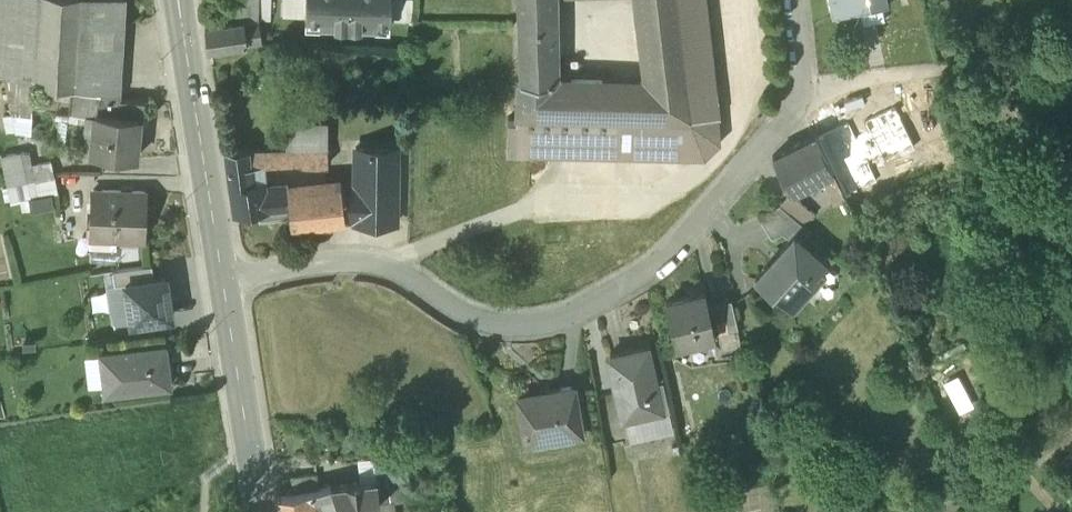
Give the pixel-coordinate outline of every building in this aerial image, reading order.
[(38,83),(43,0),(0,0),(0,77),(38,83)] [(38,83),(73,90),(75,91),(82,0),(43,0),(38,83)] [(75,91),(97,95),(125,98),(126,97),(126,0),(82,0),(75,91)] [(233,25),(259,23),(259,0),(236,0),(233,25)] [(272,0),(259,0),(259,23),(272,23),(272,0)] [(282,19),(293,19),(294,0),(283,0),(282,19)] [(293,19),(304,20),(305,0),(294,0),(293,19)] [(304,20),(319,21),(319,28),(374,30),(374,23),(390,24),(390,23),(391,0),(305,0),(304,20)] [(394,0),(391,0),(390,23),(401,23),(402,0),(394,0)] [(414,1),(402,0),(401,23),(413,24),(414,1)] [(521,84),(553,86),(553,83),(555,54),(553,0),(518,0),(521,84)] [(648,86),(686,87),(675,0),(638,0),(648,86)] [(701,0),(675,0),(686,87),(690,121),(716,122),(701,0)] [(834,20),(889,8),(887,0),(830,0),(834,20)] [(233,25),(205,28),(207,52),(262,44),(259,23),(233,25)] [(521,84),(520,84),(517,120),(690,121),(686,87),(648,86),(553,83),(553,86),(521,84)] [(75,91),(73,90),(69,116),(86,119),(95,119),(97,95),(75,91)] [(125,98),(97,95),(95,119),(86,119),(83,154),(96,159),(136,162),(139,141),(143,142),(147,105),(122,102),(125,98)] [(34,133),(34,116),(8,115),(7,133),(34,133)] [(718,146),(716,122),(690,121),(517,120),(504,118),(505,162),(628,160),(629,166),(704,166),(718,146)] [(328,123),(288,123),(288,150),(289,150),(301,149),(302,149),(328,149),(328,123)] [(816,140),(774,161),(792,197),(834,176),(826,160),(816,140)] [(397,149),(356,148),(356,187),(359,187),(358,221),(358,225),(396,225),(397,149)] [(288,150),(224,151),(227,170),(249,168),(265,166),(302,166),(301,149),(289,150),(288,150)] [(302,149),(301,149),(302,166),(302,167),(328,167),(328,149),(302,149)] [(53,163),(25,170),(28,184),(57,177),(53,163)] [(251,187),(249,168),(227,170),(234,216),(260,212),(262,223),(291,218),(289,193),(289,188),(267,192),(266,186),(251,187)] [(28,184),(27,184),(30,199),(58,193),(55,178),(28,184)] [(341,187),(289,193),(291,218),(292,228),(345,223),(345,222),(341,187)] [(356,187),(341,187),(345,222),(358,221),(359,187),(356,187)] [(146,194),(93,192),(92,232),(115,233),(115,244),(144,245),(146,194)] [(818,220),(792,197),(782,209),(804,228),(818,220)] [(804,228),(782,209),(760,221),(773,243),(785,238),(792,244),(796,239),(803,245),(812,235),(804,228)] [(792,244),(757,283),(784,307),(785,307),(795,316),(805,304),(806,304),(814,294),(825,281),(818,275),(826,266),(803,245),(796,239),(792,244)] [(115,289),(125,288),(154,283),(152,269),(112,275),(115,289)] [(166,281),(154,283),(125,288),(131,328),(172,322),(166,281)] [(707,298),(669,306),(678,349),(717,341),(716,338),(710,310),(707,298)] [(733,305),(710,310),(716,338),(739,333),(733,305)] [(653,385),(645,350),(612,358),(621,392),(616,393),(624,426),(667,415),(659,383),(653,385)] [(165,352),(100,360),(106,400),(130,397),(130,392),(169,386),(169,384),(172,384),(170,369),(167,369),(165,352)] [(561,391),(520,398),(527,438),(582,429),(576,389),(561,391)] [(318,492),(317,479),(293,482),(295,495),(318,492)] [(377,484),(380,508),(399,505),(398,494),(396,482),(377,484)] [(377,484),(332,491),(340,511),(349,511),(380,508),(377,484)] [(311,496),(315,511),(340,511),(332,491),(311,496)] [(410,493),(398,494),(399,505),(411,504),(410,493)] [(281,501),(284,511),(315,511),(311,496),(281,501)]
